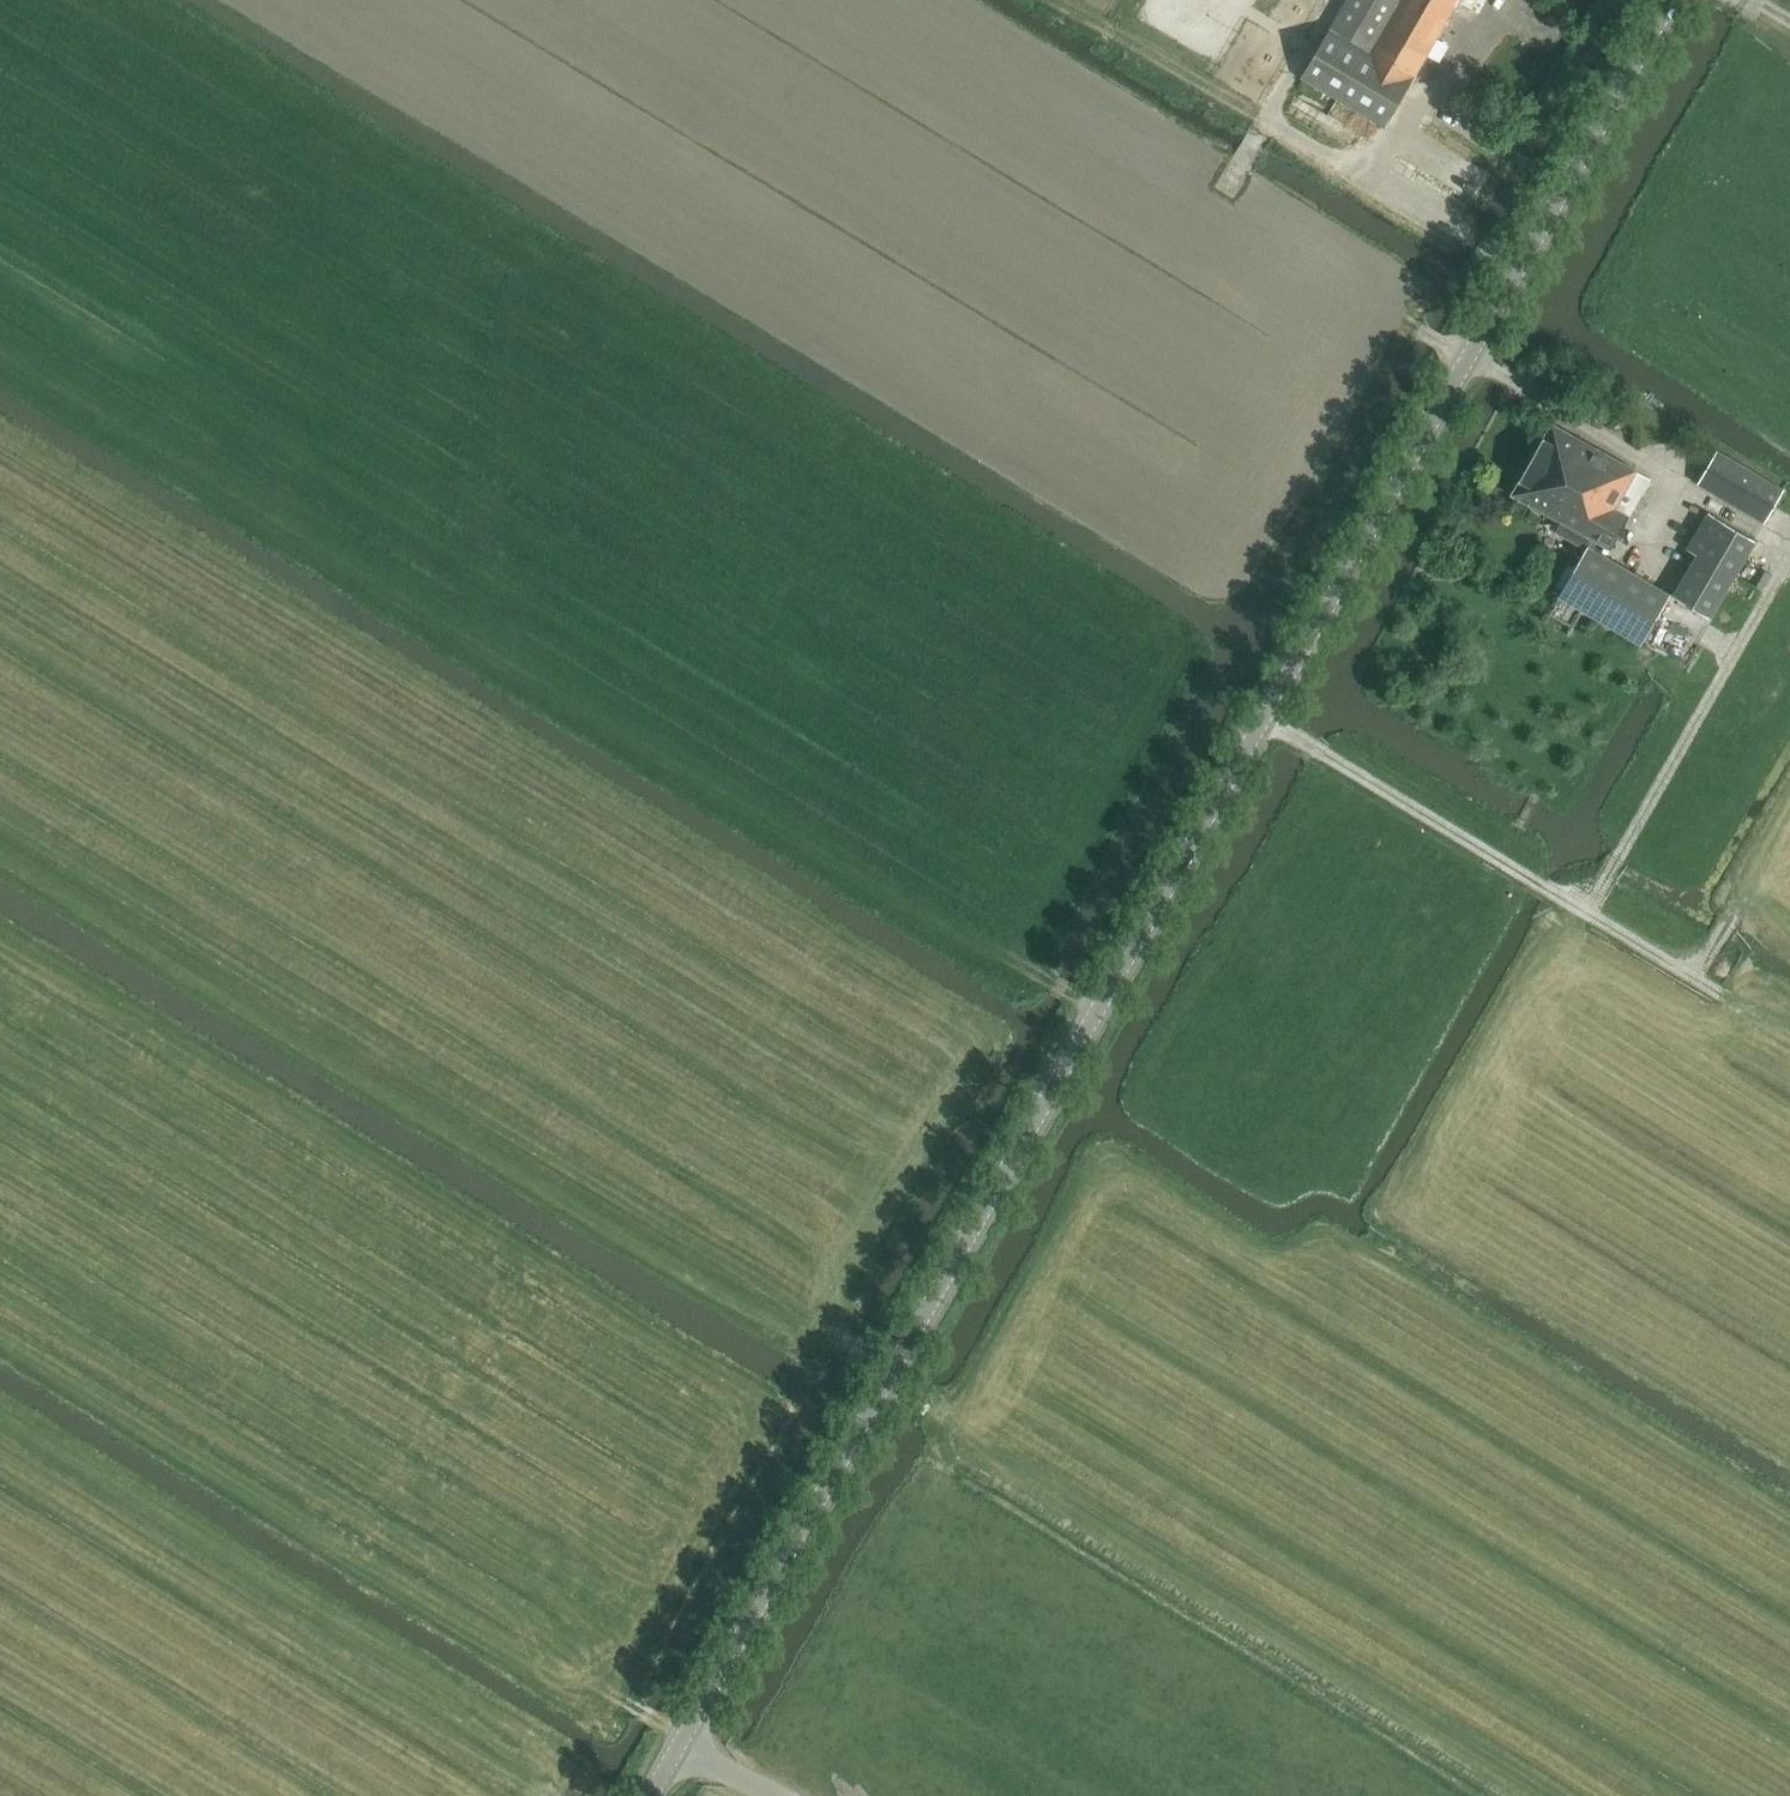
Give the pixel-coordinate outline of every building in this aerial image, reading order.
[(1300,78),(1385,128),(1459,5),(1479,16),(1488,0),(1346,0),(1300,78)] [(1552,422),(1512,494),(1562,522),(1556,531),(1586,548),(1589,544),(1595,547),(1598,542),(1611,549),(1630,514),(1618,507),(1637,471),(1638,469),(1552,422)] [(1697,483),(1765,523),(1785,488),(1717,448),(1697,483)] [(1698,554),(1673,595),(1709,618),(1726,590),(1736,574),(1757,540),(1709,512),(1688,549),(1698,554)] [(1586,548),(1558,595),(1642,645),(1672,593),(1595,547),(1589,544),(1586,548)] [(1736,574),(1726,590),(1738,597),(1748,581),(1736,574)]
